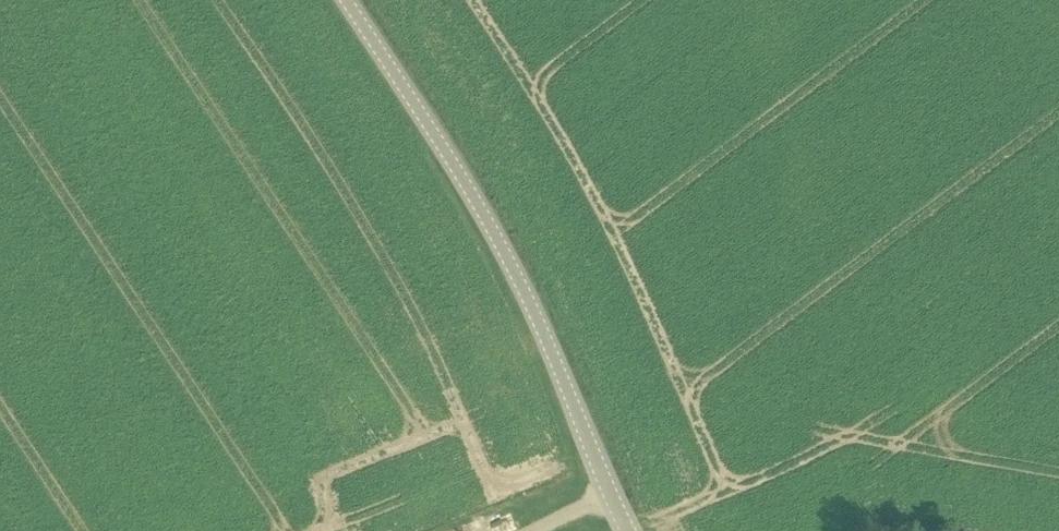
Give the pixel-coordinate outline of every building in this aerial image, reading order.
[(511,500),(490,506),(497,530),(520,530),(511,500)]
